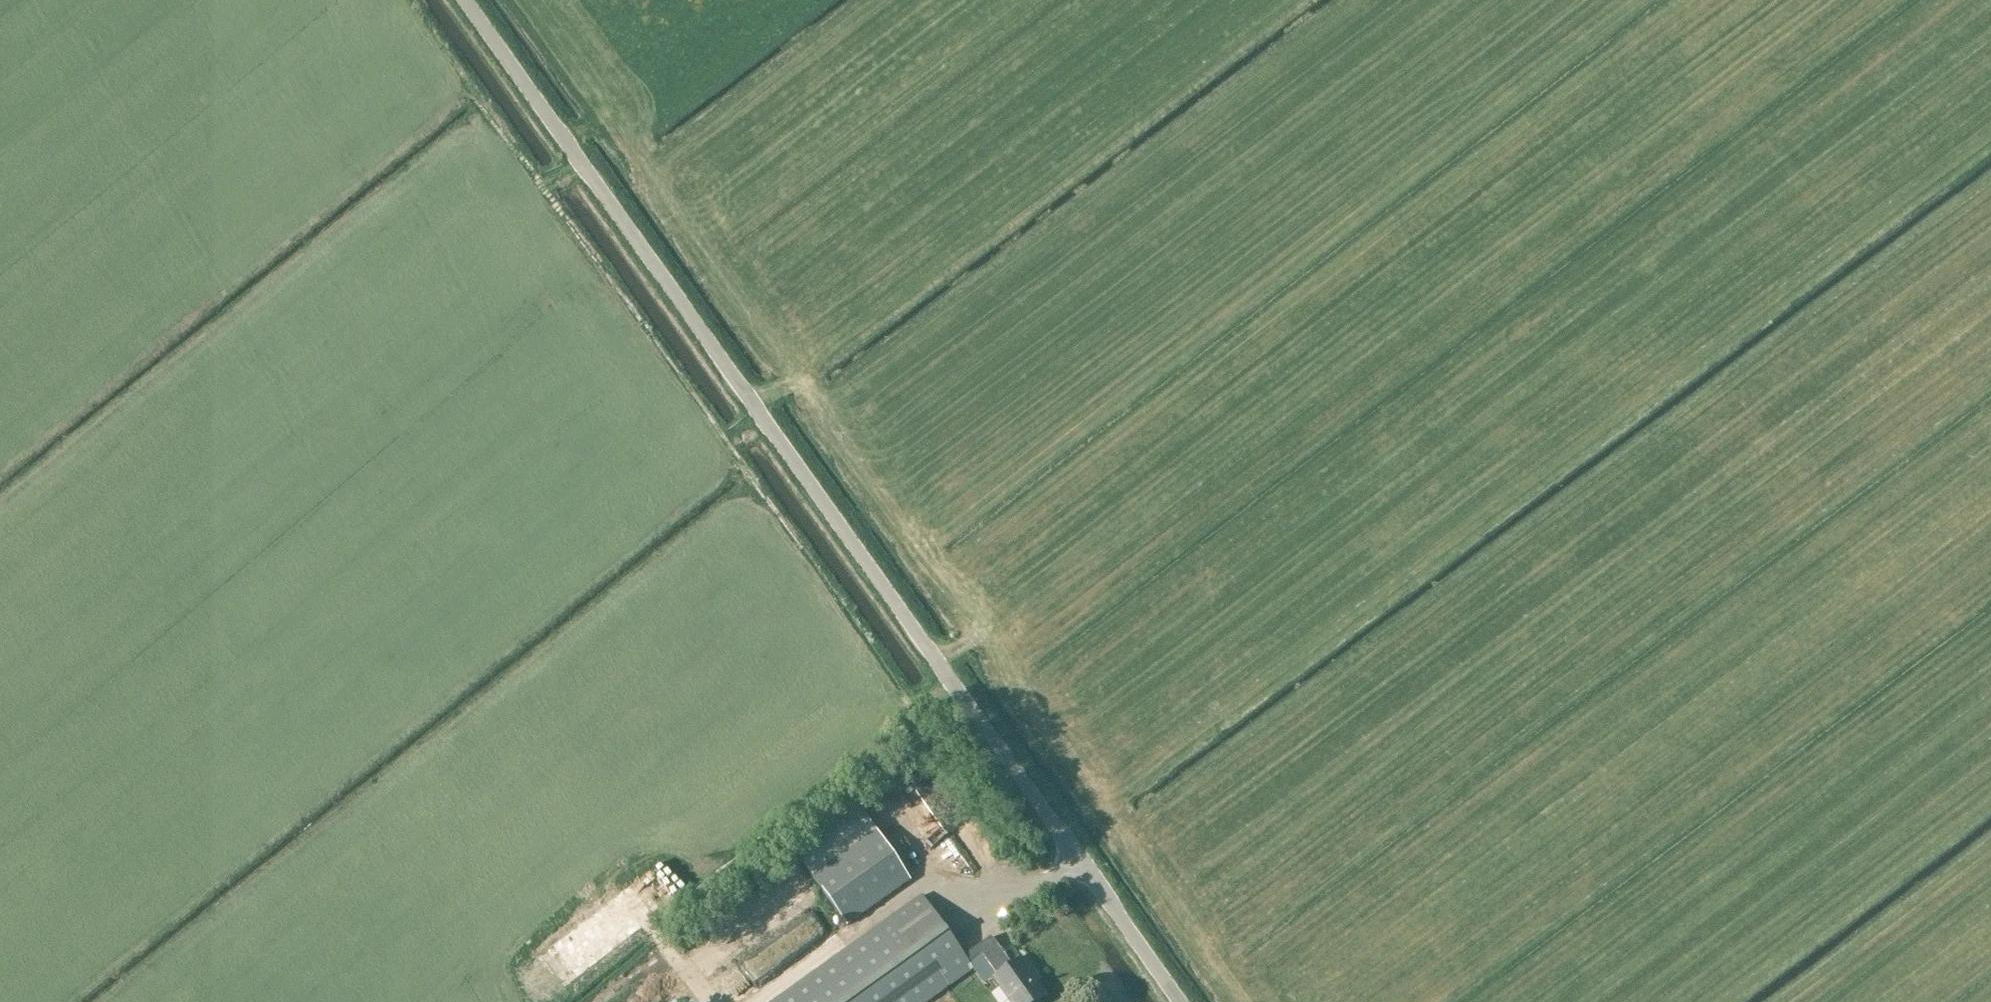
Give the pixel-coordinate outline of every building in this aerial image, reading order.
[(932,772),(919,779),(935,807),(948,800),(932,772)] [(923,817),(920,807),(911,810),(906,792),(894,796),(903,823),(923,817)] [(908,831),(935,879),(948,872),(953,881),(974,869),(961,847),(955,850),(936,816),(908,831)] [(875,833),(812,877),(847,925),(909,881),(875,833)] [(971,970),(967,965),(980,955),(997,978),(993,981),(1008,1001),(1036,1001),(1043,997),(1030,978),(1032,976),(1021,960),(1011,967),(990,939),(963,959),(919,897),(772,1001),(926,1001),(971,970)] [(805,915),(719,971),(733,993),(806,946),(805,944),(818,936),(805,915)]
